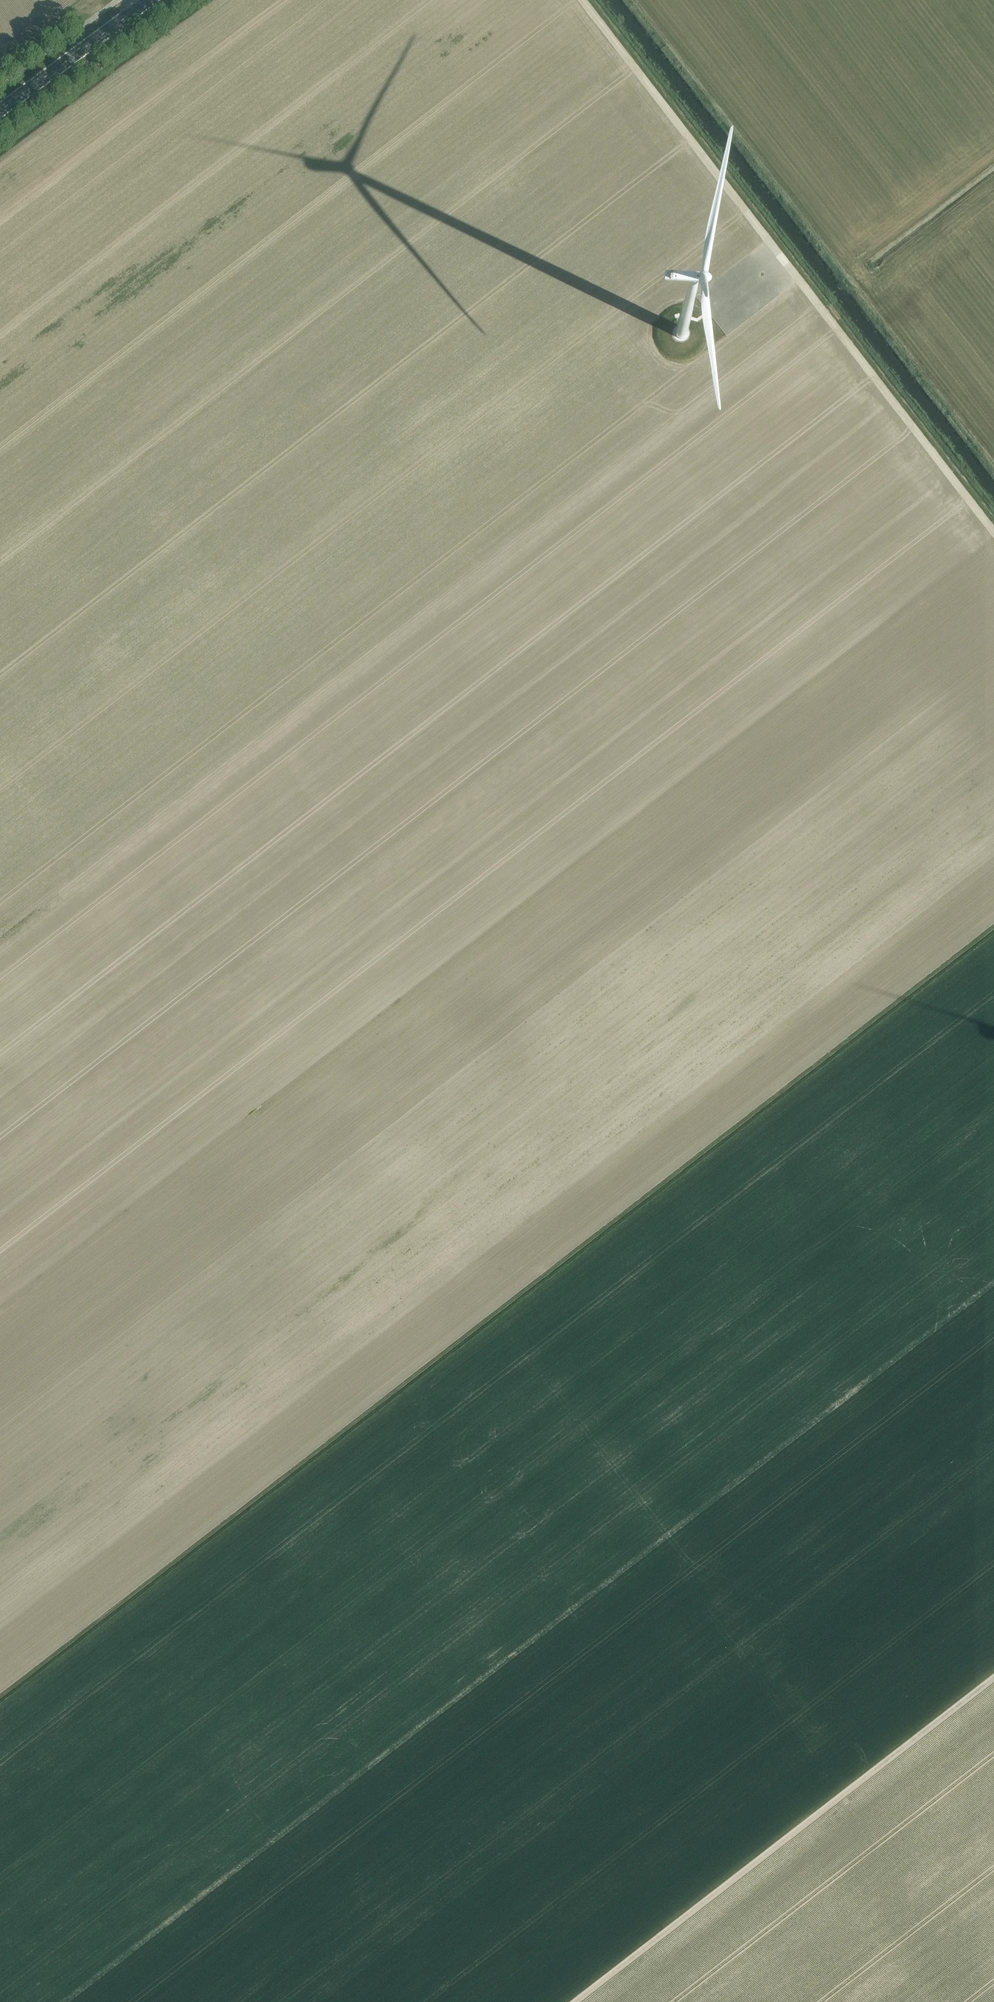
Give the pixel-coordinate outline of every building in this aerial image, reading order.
[(687,334),(687,333),(687,332),(687,331),(686,330),(686,329),(685,329),(685,328),(684,328),(683,327),(682,327),(681,327),(680,327),(679,327),(678,328),(677,328),(677,329),(676,329),(676,330),(675,331),(675,332),(675,333),(675,334),(675,335),(676,336),(677,337),(677,338),(678,338),(679,339),(680,339),(681,339),(682,339),(683,339),(684,338),(685,338),(685,337),(686,336),(687,335),(687,334)]
